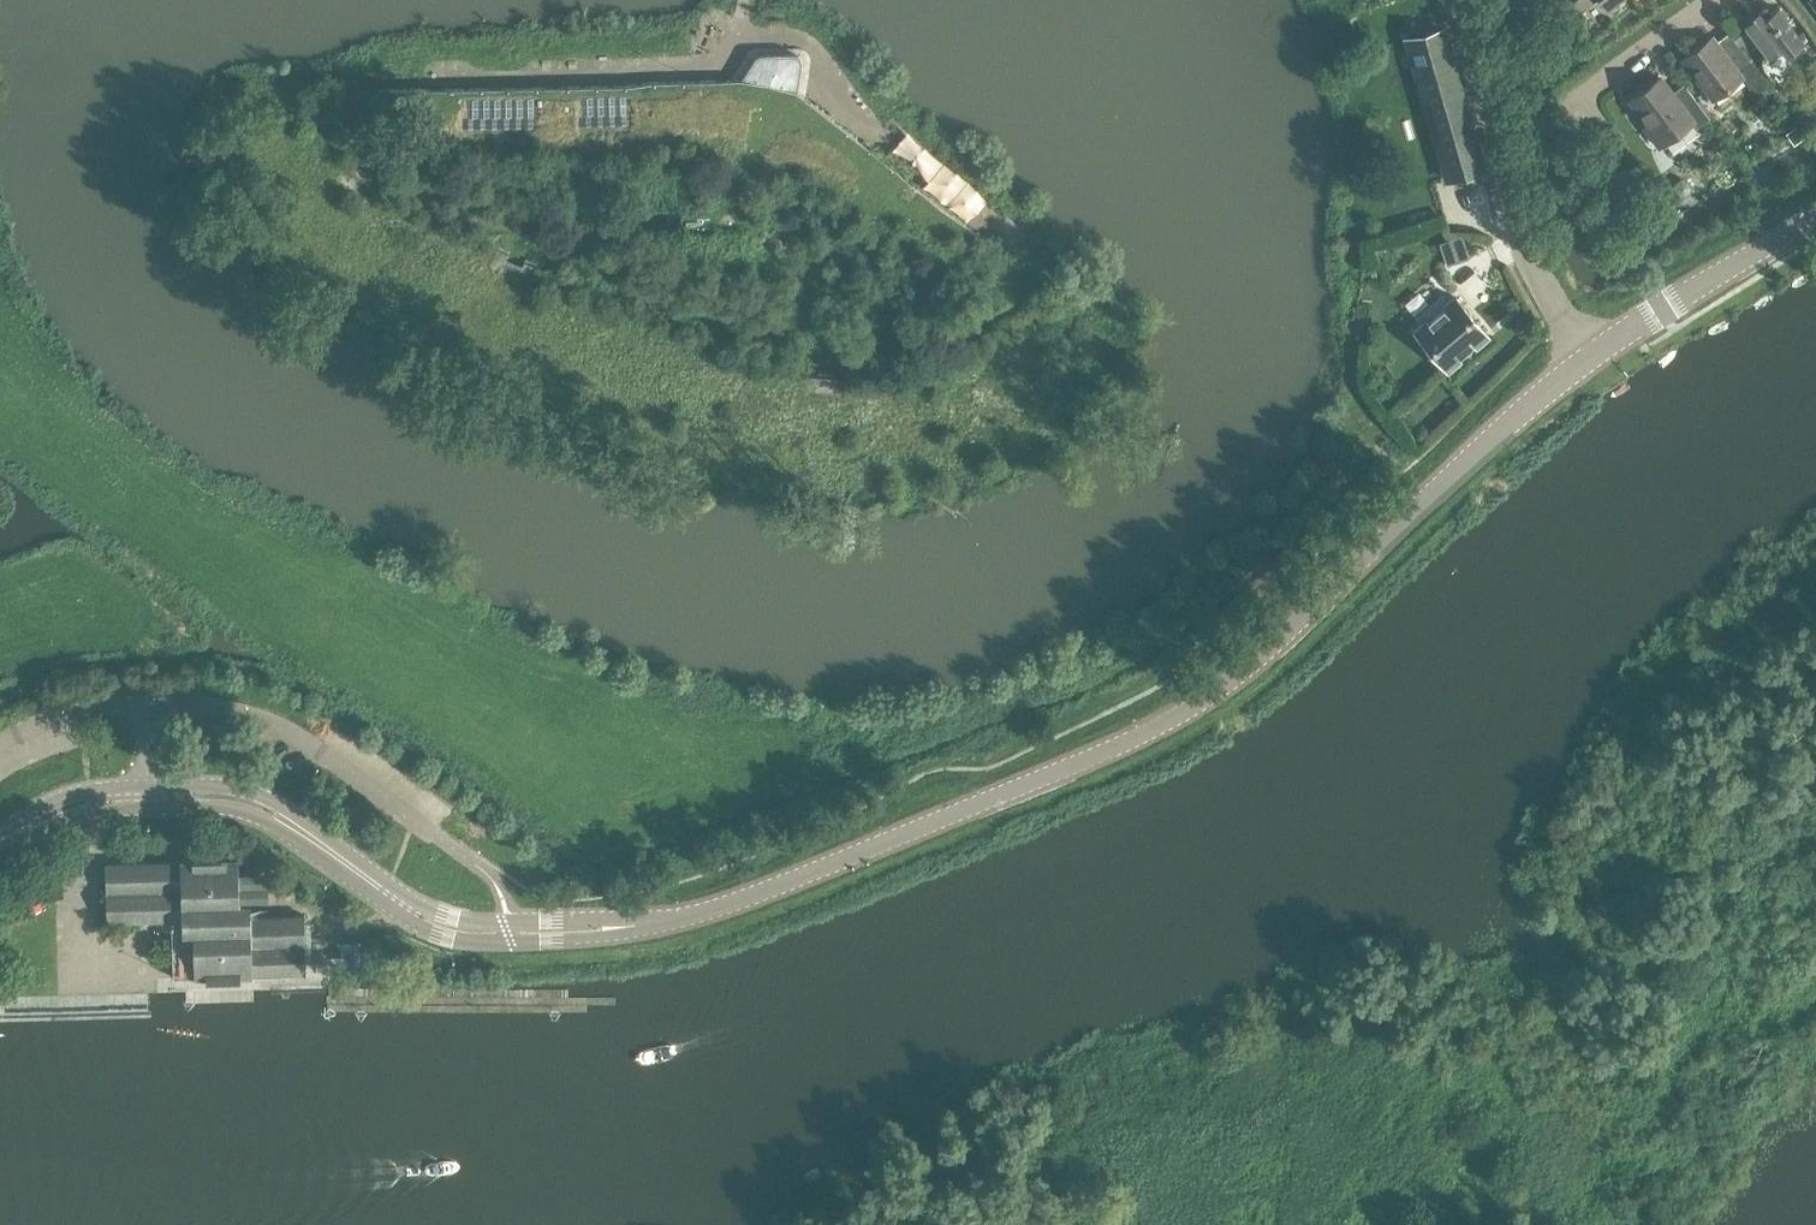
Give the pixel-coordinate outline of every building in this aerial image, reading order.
[(1743,23),(1767,54),(1765,56),(1764,58),(1763,61),(1763,64),(1765,66),(1771,75),(1770,76),(1778,86),(1782,83),(1779,79),(1796,66),(1788,55),(1804,43),(1778,9),(1761,21),(1755,13),(1743,23)] [(1743,26),(1733,33),(1744,48),(1753,40),(1743,26)] [(1482,170),(1442,28),(1407,38),(1448,179),(1482,170)] [(1713,99),(1742,77),(1750,88),(1763,78),(1751,62),(1729,33),(1717,43),(1712,37),(1683,59),(1713,99)] [(753,55),(739,81),(416,86),(416,126),(534,124),(534,140),(712,137),(714,210),(680,211),(681,234),(711,236),(729,239),(756,246),(768,229),(743,210),(744,163),(780,161),(788,156),(884,227),(898,215),(941,247),(961,221),(797,92),(801,57),(800,55),(795,52),(793,51),(756,53),(753,55)] [(1689,90),(1677,99),(1660,77),(1630,100),(1663,144),(1692,121),(1697,127),(1710,118),(1689,90)] [(1462,235),(1440,242),(1447,264),(1469,257),(1462,235)] [(536,266),(528,261),(520,274),(508,267),(511,254),(500,250),(492,265),(495,273),(517,284),(528,282),(536,266)] [(1446,368),(1487,333),(1456,297),(1449,302),(1442,293),(1414,317),(1422,326),(1415,332),(1446,368)] [(238,859),(106,863),(108,922),(173,920),(174,978),(306,974),(305,915),(240,916),(238,859)]
